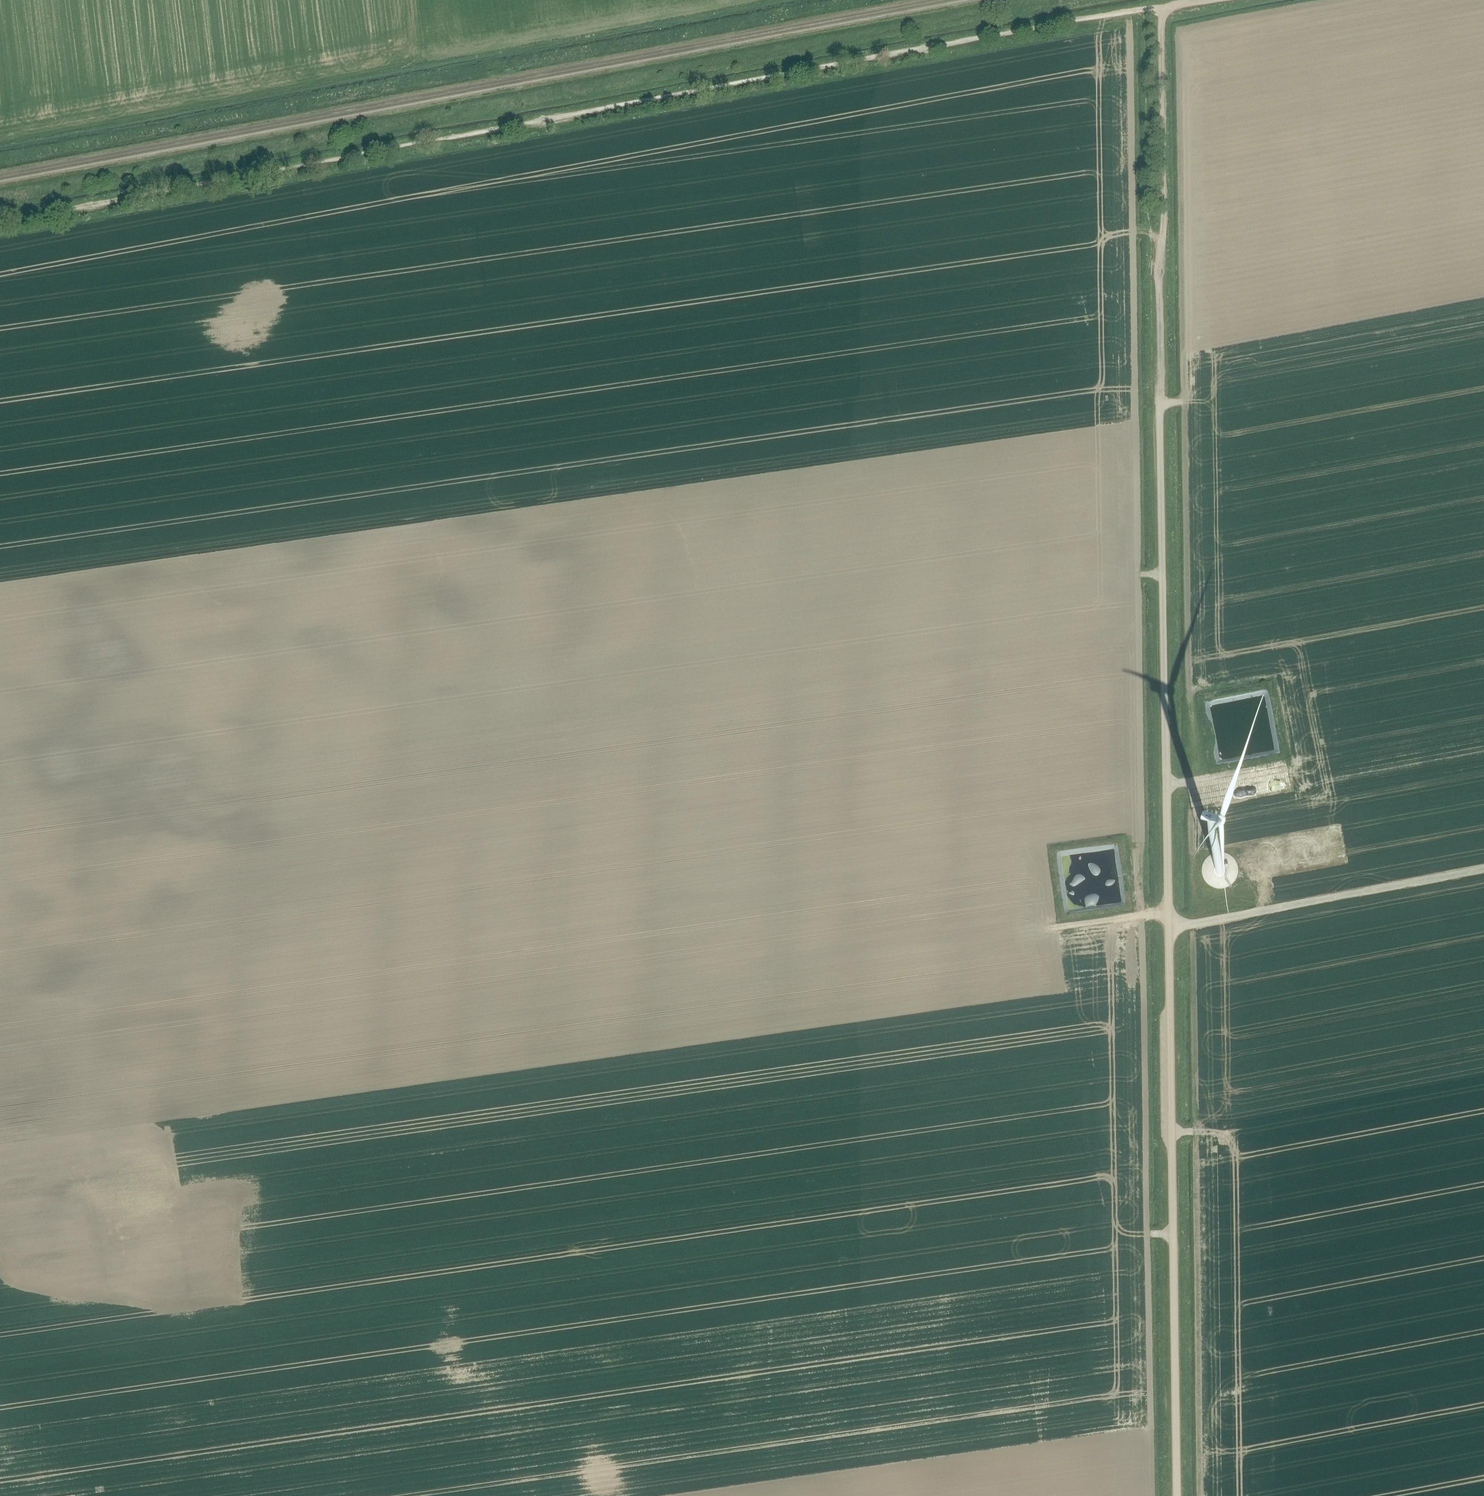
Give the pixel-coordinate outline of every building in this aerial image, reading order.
[(1224,871),(1224,870),(1224,869),(1223,868),(1223,867),(1222,867),(1221,867),(1221,866),(1220,866),(1219,866),(1219,867),(1218,867),(1217,867),(1217,868),(1216,868),(1216,869),(1216,870),(1216,871),(1216,872),(1216,873),(1217,873),(1217,874),(1218,874),(1219,874),(1220,875),(1221,875),(1221,874),(1222,874),(1223,874),(1223,873),(1224,872),(1224,871)]
